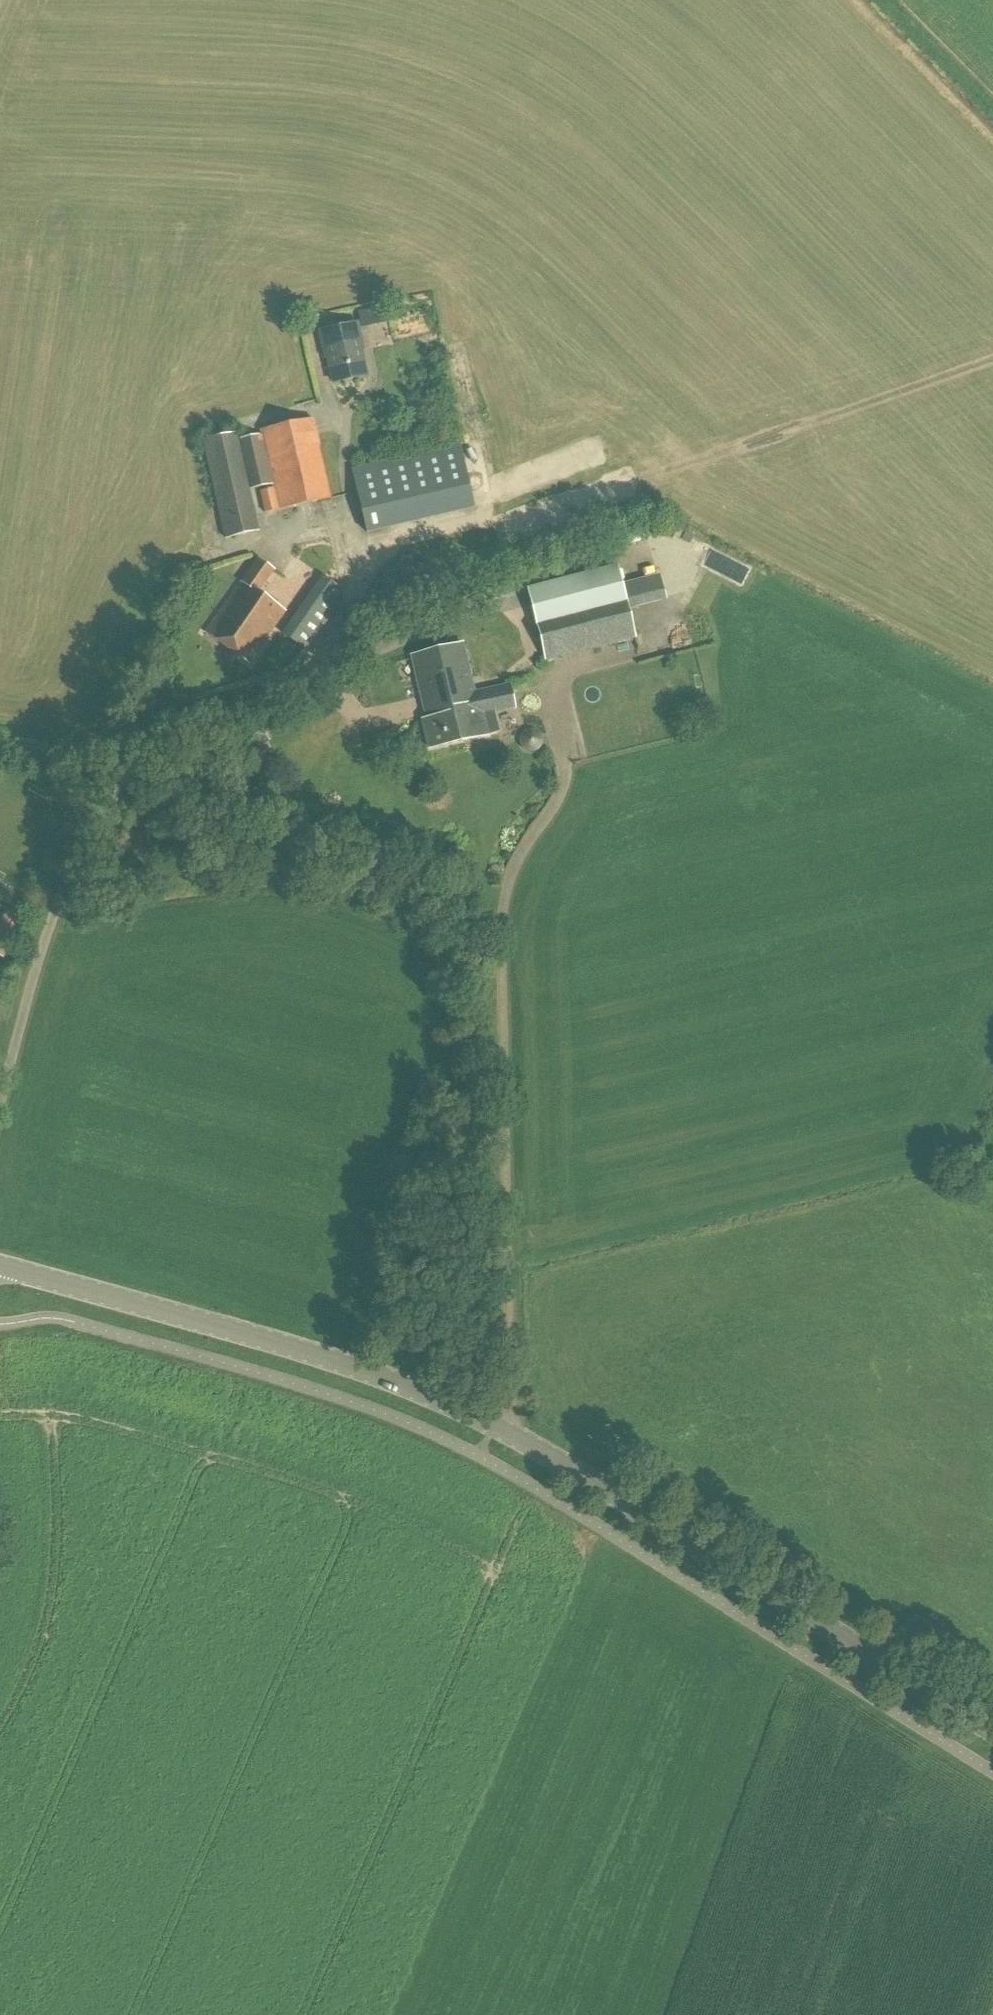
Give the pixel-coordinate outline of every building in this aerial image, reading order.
[(366,376),(360,349),(363,349),(357,323),(320,331),(326,358),(328,358),(334,383),(366,376)] [(331,496),(314,418),(262,429),(263,434),(240,439),(239,431),(202,439),(224,539),(260,531),(249,490),(273,484),(274,488),(260,492),(264,513),(331,496)] [(471,463),(436,472),(438,480),(447,478),(449,487),(475,480),(471,463)] [(478,485),(368,503),(372,526),(482,509),(478,485)] [(249,664),(286,611),(259,591),(274,571),(258,559),(205,631),(249,664)] [(617,564),(526,588),(536,624),(546,659),(636,637),(630,609),(622,582),(617,564)] [(308,651),(348,593),(322,575),(281,634),(308,651)] [(462,647),(412,660),(423,703),(435,700),(437,708),(448,705),(449,711),(477,704),(476,701),(474,693),(462,647)] [(427,722),(423,723),(429,749),(487,735),(482,715),(514,707),(510,687),(486,693),(488,702),(477,704),(449,711),(450,713),(450,716),(427,722)] [(251,746),(253,744),(263,735),(266,733),(261,728),(246,741),(251,746)] [(20,928),(2,920),(0,924),(0,955),(4,957),(20,928)]
